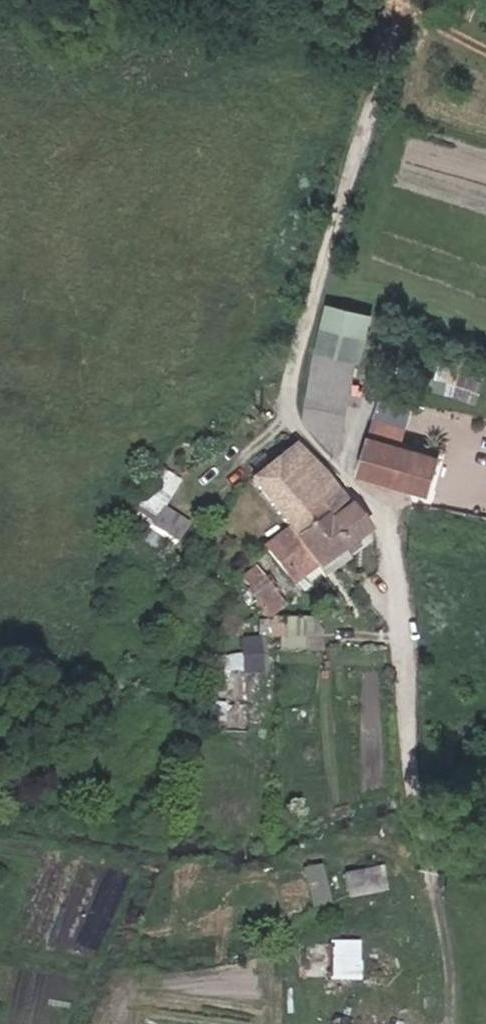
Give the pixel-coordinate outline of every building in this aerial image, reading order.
[(367,334),(372,319),(372,318),(325,307),(320,330),(366,341),(367,334)] [(365,344),(366,341),(320,330),(314,352),(356,361),(359,362),(365,344)] [(350,396),(356,361),(314,352),(308,388),(350,396)] [(482,381),(459,374),(461,367),(441,362),(441,363),(438,381),(437,381),(436,388),(455,394),(475,402),(482,381)] [(339,457),(350,396),(308,388),(303,419),(337,457),(339,457)] [(438,457),(424,453),(414,449),(415,447),(399,443),(383,438),(381,438),(378,437),(376,435),(372,435),(369,434),(357,474),(374,480),(379,481),(384,483),(391,485),(417,489),(419,490),(420,490),(423,490),(429,491),(438,457)] [(314,509),(335,492),(320,473),(293,446),(249,479),(288,529),(294,537),(319,517),(314,509)] [(160,507),(177,482),(160,471),(134,513),(150,523),(160,507)] [(363,530),(335,492),(314,509),(319,517),(341,546),(363,530)] [(176,539),(185,524),(160,507),(150,523),(176,539)] [(291,581),(341,546),(319,517),(294,537),(288,529),(265,546),(291,581)] [(217,596),(225,580),(218,577),(210,593),(217,596)] [(265,618),(284,604),(263,578),(245,592),(265,618)] [(139,597),(140,591),(127,587),(126,594),(139,597)] [(240,636),(244,619),(223,614),(219,631),(240,636)] [(285,636),(285,618),(258,621),(258,628),(258,638),(279,636),(285,636)] [(319,650),(320,618),(285,618),(285,636),(279,636),(279,650),(293,650),(319,650)] [(263,671),(261,639),(240,640),(243,672),(263,671)] [(328,903),(318,866),(304,870),(313,906),(328,903)] [(383,889),(379,868),(346,875),(350,896),(383,889)] [(356,977),(356,944),(330,944),(330,977),(356,977)]
